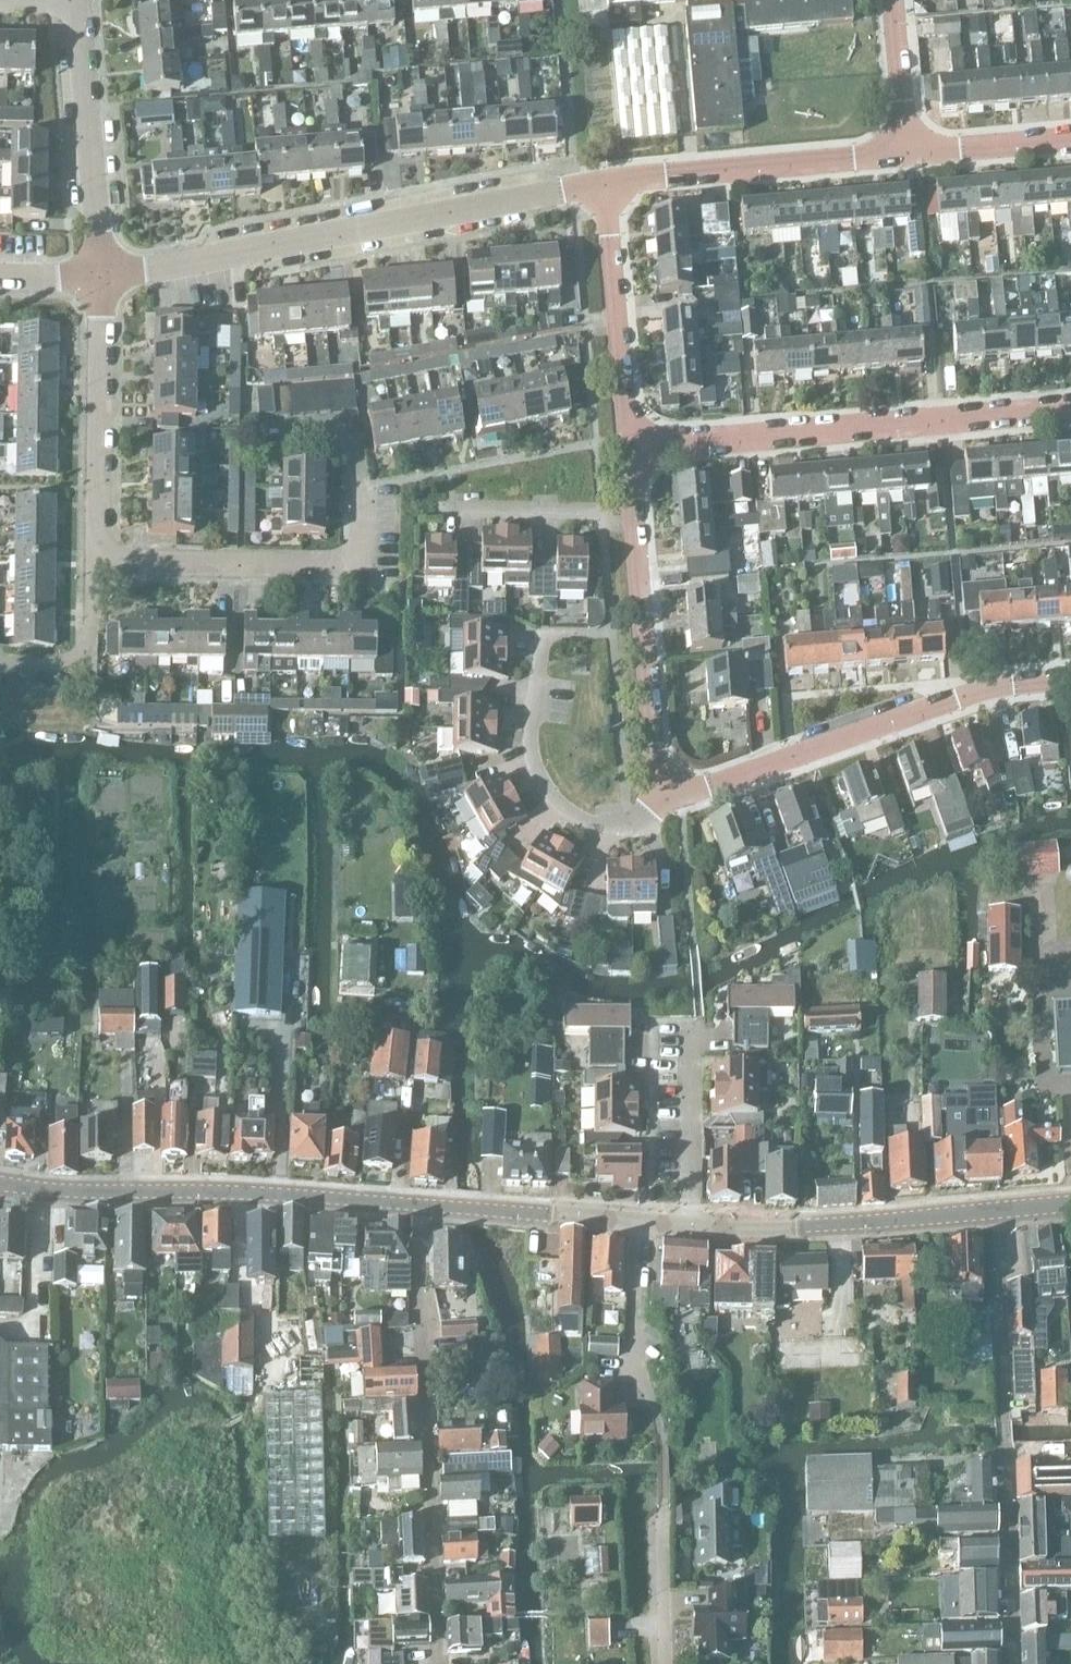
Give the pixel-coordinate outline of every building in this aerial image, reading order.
[(286,1),(289,35),(313,33),(315,32),(312,0),(292,0),(286,1)] [(314,43),(321,43),(326,42),(325,32),(341,30),(338,0),(312,0),(315,32),(313,33),(314,43)] [(341,30),(367,28),(365,0),(338,0),(341,30)] [(367,28),(394,26),(392,0),(365,0),(367,28)] [(438,13),(440,13),(439,0),(412,0),(413,15),(438,13)] [(451,12),(466,11),(465,0),(439,0),(440,13),(438,13),(439,24),(446,23),(452,23),(451,12)] [(466,11),(492,9),(491,0),(465,0),(466,11)] [(492,9),(518,6),(517,0),(491,0),(492,9)] [(734,39),(734,33),(853,22),(851,0),(607,0),(610,31),(641,28),(639,6),(687,1),(688,14),(685,14),(696,136),(743,131),(734,39)] [(996,9),(1010,8),(1009,0),(995,0),(996,9)] [(274,47),(273,36),(289,35),(286,1),(260,3),(263,37),(261,37),(262,47),(269,47),(274,47)] [(236,39),(261,37),(263,37),(260,3),(233,5),(236,39)] [(225,5),(211,6),(213,32),(227,31),(225,5)] [(134,14),(132,17),(133,28),(136,30),(140,29),(141,39),(175,36),(186,35),(185,30),(185,25),(174,26),(172,9),(138,13),(138,14),(134,14)] [(518,17),(519,31),(530,30),(529,16),(518,17)] [(486,20),(488,33),(499,32),(498,19),(486,20)] [(959,36),(957,20),(934,22),(935,38),(959,36)] [(917,50),(928,50),(926,21),(915,22),(917,50)] [(435,24),(436,38),(447,37),(446,23),(439,24),(435,24)] [(212,27),(199,28),(200,40),(213,39),(212,27)] [(185,30),(186,35),(186,41),(200,40),(199,28),(185,30)] [(676,138),(674,108),(667,30),(611,35),(621,143),(676,138)] [(499,32),(488,33),(489,47),(500,46),(499,32)] [(177,62),(176,48),(187,47),(186,41),(186,35),(175,36),(141,39),(143,65),(177,62)] [(447,37),(436,38),(437,51),(448,50),(447,37)] [(362,39),(363,53),(375,52),(374,38),(362,39)] [(8,39),(7,76),(34,77),(35,40),(8,39)] [(1056,71),(1043,73),(1046,103),(1070,101),(1070,92),(1069,70),(1068,70),(1066,42),(1054,43),(1056,71)] [(310,44),(311,57),(322,56),(321,43),(314,43),(310,44)] [(1030,46),(1033,73),(1017,75),(1020,106),(1046,103),(1043,73),(1042,73),(1040,45),(1030,46)] [(258,48),(259,62),(270,61),(269,47),(262,47),(258,48)] [(1014,47),(1003,48),(1005,64),(1016,63),(1014,47)] [(988,50),(976,51),(979,78),(965,80),(968,111),(994,108),(991,77),(990,77),(988,50)] [(375,52),(363,53),(365,67),(376,66),(375,52)] [(965,80),(964,80),(961,52),(949,53),(952,81),(938,82),(941,113),(968,111),(965,80)] [(322,56),(311,57),(312,71),(324,70),(322,56)] [(206,76),(202,59),(184,62),(187,79),(206,76)] [(270,61),(259,62),(260,75),(271,74),(270,61)] [(177,62),(143,65),(146,92),(180,89),(177,62)] [(518,74),(519,88),(530,87),(529,73),(522,74),(518,74)] [(991,77),(994,108),(1020,106),(1017,75),(991,77)] [(470,77),(474,116),(475,116),(478,150),(504,148),(501,114),(486,115),(482,76),(470,77)] [(474,116),(470,77),(458,78),(461,117),(449,118),(452,152),(478,150),(475,116),(474,116)] [(413,83),(414,97),(426,96),(425,82),(413,83)] [(329,88),(330,103),(337,102),(343,102),(342,87),(329,88)] [(530,87),(519,88),(520,102),(531,101),(530,87)] [(426,96),(414,97),(415,111),(422,110),(427,110),(426,96)] [(172,102),(159,103),(161,121),(174,120),(172,102)] [(325,105),(326,117),(338,116),(337,102),(330,103),(325,103),(325,105)] [(273,108),(274,121),(286,120),(284,107),(273,108)] [(434,120),(433,109),(427,110),(422,110),(422,121),(425,155),(452,152),(449,118),(434,120)] [(553,109),(527,112),(530,146),(556,143),(553,109)] [(23,124),(23,110),(7,110),(6,124),(23,124)] [(396,123),(383,124),(386,156),(399,155),(399,157),(425,155),(422,121),(422,110),(415,111),(408,111),(409,122),(396,123)] [(527,112),(501,114),(504,148),(530,146),(527,112)] [(326,117),(327,131),(333,130),(339,130),(339,129),(338,116),(326,117)] [(275,135),(280,135),(287,134),(286,120),(274,121),(275,135)] [(233,124),(227,125),(222,125),(223,139),(234,138),(233,124)] [(170,144),(182,142),(181,129),(168,130),(170,144)] [(333,130),(337,175),(364,172),(363,168),(372,167),(376,162),(374,137),(346,140),(345,129),(339,129),(339,130),(333,130)] [(333,130),(327,131),(321,131),(322,142),(308,143),(311,177),(337,175),(333,130)] [(293,134),(287,134),(280,135),(281,145),(282,145),(285,179),(311,177),(308,143),(307,132),(293,134)] [(224,153),(230,152),(236,152),(234,138),(223,139),(224,153)] [(12,139),(12,153),(0,153),(0,165),(12,165),(46,166),(47,139),(12,139)] [(171,156),(178,156),(183,156),(182,142),(170,144),(171,156)] [(259,181),(285,179),(282,145),(281,145),(255,147),(256,160),(257,160),(259,181)] [(257,160),(256,160),(242,162),(241,151),(236,152),(230,152),(231,163),(234,197),(260,194),(259,181),(257,160)] [(231,163),(230,152),(224,153),(204,154),(205,165),(208,199),(209,199),(212,204),(220,203),(222,198),(234,197),(231,163)] [(183,156),(178,156),(179,167),(182,201),(191,201),(191,205),(193,206),(206,204),(207,203),(207,199),(208,199),(205,165),(189,166),(188,155),(183,156)] [(166,168),(141,171),(144,199),(146,200),(155,200),(155,204),(182,201),(179,167),(178,156),(171,156),(165,157),(166,168)] [(12,165),(12,191),(46,192),(46,166),(12,165)] [(1022,210),(1019,180),(1007,181),(1007,178),(1003,175),(990,176),(994,213),(1010,211),(1013,239),(1024,238),(1022,210)] [(979,242),(977,215),(994,213),(990,176),(978,177),(975,180),(975,184),(964,185),(967,216),(969,243),(979,242)] [(1046,177),(1049,208),(1066,206),(1068,234),(1070,234),(1070,176),(1046,177)] [(1034,237),(1031,210),(1049,208),(1046,177),(1019,180),(1022,210),(1024,238),(1034,237)] [(969,243),(967,216),(964,185),(936,188),(938,218),(956,217),(958,243),(969,243)] [(12,202),(12,218),(46,219),(46,192),(12,191),(0,191),(0,202),(12,202)] [(894,250),(892,224),(908,222),(906,192),(877,194),(880,225),(881,233),(882,251),(894,250)] [(877,194),(850,197),(853,227),(880,225),(877,194)] [(839,255),(837,229),(853,227),(850,197),(823,199),(825,230),(827,230),(829,256),(839,255)] [(816,231),(818,257),(829,256),(827,230),(825,230),(823,199),(795,202),(798,232),(816,231)] [(680,202),(657,204),(658,213),(653,214),(656,240),(687,238),(684,211),(681,211),(680,202)] [(771,235),(798,232),(795,202),(768,204),(771,235)] [(743,237),(771,235),(768,204),(740,207),(743,237)] [(700,209),(702,237),(729,234),(727,207),(700,209)] [(922,224),(909,225),(911,257),(924,256),(922,224)] [(881,233),(878,233),(872,234),(873,252),(882,251),(881,233)] [(656,240),(658,267),(689,264),(687,238),(656,240)] [(774,261),(784,260),(782,242),(772,243),(774,261)] [(774,261),(772,243),(762,244),(763,262),(774,261)] [(532,249),(532,253),(536,295),(551,294),(551,300),(560,299),(556,251),(540,252),(539,247),(532,249)] [(510,251),(511,255),(514,297),(527,296),(528,306),(537,306),(536,295),(532,253),(519,254),(517,249),(510,251)] [(704,264),(723,262),(723,261),(736,260),(735,250),(703,253),(704,264)] [(489,253),(489,256),(493,299),(494,298),(505,297),(505,307),(515,306),(514,297),(511,255),(497,256),(495,251),(489,253)] [(494,298),(493,299),(489,256),(476,258),(474,253),(467,255),(467,258),(469,280),(464,281),(466,305),(485,303),(486,312),(495,311),(494,298)] [(984,274),(997,274),(996,258),(984,258),(984,274)] [(689,264),(658,267),(658,269),(654,271),(655,279),(659,281),(660,293),(678,292),(678,297),(692,296),(691,292),(696,291),(695,281),(690,281),(689,264)] [(428,269),(428,272),(432,315),(455,313),(451,270),(436,272),(434,267),(428,269)] [(406,271),(406,274),(410,317),(432,315),(428,272),(414,274),(412,269),(406,271)] [(856,269),(840,269),(841,288),(857,288),(856,269)] [(384,273),(384,276),(388,319),(410,317),(406,274),(393,276),(390,271),(384,273)] [(389,333),(388,319),(384,276),(371,278),(369,273),(362,275),(362,278),(366,321),(378,320),(379,333),(389,333)] [(714,289),(715,302),(739,300),(739,299),(737,277),(707,279),(708,289),(714,289)] [(1006,326),(1005,314),(1002,282),(991,283),(995,327),(980,328),(983,359),(1009,357),(1006,326)] [(980,328),(979,328),(975,284),(954,286),(955,303),(968,302),(970,329),(953,331),(955,362),(983,359),(980,328)] [(326,335),(339,334),(340,343),(358,341),(357,332),(349,333),(346,291),(331,292),(329,287),(322,289),(323,293),(326,335)] [(301,291),(301,294),(305,337),(326,335),(323,293),(309,294),(307,289),(301,291)] [(914,291),(918,327),(929,326),(926,290),(914,291)] [(279,293),(279,296),(283,338),(305,337),(301,294),(287,296),(285,291),(279,293)] [(257,298),(247,299),(249,320),(248,320),(250,339),(260,338),(261,340),(273,339),(274,352),(283,351),(282,338),(283,338),(279,296),(266,297),(264,292),(257,295),(257,298)] [(1033,324),(1035,355),(1062,352),(1059,321),(1058,321),(1056,294),(1045,295),(1046,308),(1030,310),(1032,324),(1033,324)] [(1029,296),(1018,297),(1019,313),(1005,314),(1006,326),(1009,357),(1035,355),(1033,324),(1032,324),(1030,310),(1029,296)] [(739,299),(739,300),(740,314),(743,340),(755,339),(752,298),(739,299)] [(804,299),(805,310),(819,309),(818,298),(804,299)] [(716,316),(740,314),(739,300),(715,302),(716,316)] [(157,314),(157,327),(154,327),(154,342),(149,344),(151,350),(154,350),(196,351),(197,337),(208,337),(208,322),(193,322),(193,313),(159,313),(157,314)] [(538,324),(538,325),(540,335),(561,330),(560,315),(538,316),(538,324)] [(740,326),(695,329),(693,315),(662,317),(665,344),(696,342),(696,343),(741,339),(740,326)] [(881,337),(863,339),(866,371),(894,368),(890,320),(879,321),(881,337)] [(900,320),(890,320),(894,368),(923,366),(920,334),(901,335),(900,320)] [(1059,321),(1062,352),(1065,357),(1070,356),(1070,320),(1059,321)] [(538,324),(527,327),(517,329),(519,339),(540,335),(538,325),(538,324)] [(844,325),(834,326),(838,373),(866,371),(863,339),(846,340),(844,325)] [(820,342),(808,344),(811,376),(838,373),(834,326),(819,327),(820,342)] [(19,327),(19,357),(57,358),(58,327),(19,327)] [(230,328),(230,351),(240,351),(240,328),(230,328)] [(495,328),(464,334),(467,349),(498,343),(496,333),(495,328)] [(519,339),(517,329),(496,333),(498,343),(519,339)] [(789,329),(779,330),(783,378),(811,376),(808,344),(790,345),(789,329)] [(783,378),(779,330),(764,331),(765,347),(751,349),(754,381),(783,378)] [(533,343),(534,353),(556,349),(554,339),(533,343)] [(435,345),(437,355),(457,351),(455,341),(435,345)] [(697,356),(696,343),(696,342),(665,344),(667,370),(698,368),(698,369),(706,368),(705,355),(697,356)] [(511,347),(513,357),(534,353),(533,343),(511,347)] [(413,349),(415,359),(437,355),(435,345),(413,349)] [(489,351),(491,361),(513,357),(511,347),(489,351)] [(392,353),(394,363),(415,359),(413,349),(392,353)] [(196,351),(154,350),(154,364),(149,365),(151,372),(154,372),(196,373),(196,359),(200,360),(201,351),(196,351)] [(240,351),(230,351),(229,373),(239,373),(240,351)] [(460,372),(471,370),(470,365),(491,361),(489,351),(457,357),(460,372)] [(370,367),(394,363),(392,353),(368,357),(370,367)] [(719,366),(738,364),(738,356),(719,358),(719,366)] [(19,357),(18,387),(57,387),(57,358),(19,357)] [(426,363),(428,373),(451,368),(449,359),(426,363)] [(404,368),(406,377),(428,373),(426,363),(404,368)] [(537,369),(539,379),(547,421),(561,418),(563,423),(569,420),(569,417),(569,416),(559,365),(537,369)] [(668,387),(659,388),(661,410),(679,408),(678,397),(698,395),(699,407),(715,405),(712,379),(739,377),(738,365),(706,368),(698,369),(698,368),(667,370),(668,387)] [(330,369),(331,380),(353,378),(352,366),(330,369)] [(383,372),(385,381),(406,377),(404,368),(383,372)] [(308,371),(309,382),(331,380),(330,369),(308,371)] [(286,373),(287,384),(309,382),(308,371),(286,373)] [(150,394),(154,394),(196,394),(196,373),(154,372),(154,385),(149,387),(150,394)] [(363,385),(385,381),(383,372),(361,376),(363,385)] [(239,373),(229,373),(229,394),(239,395),(239,373)] [(287,384),(286,373),(262,375),(263,386),(287,384)] [(539,379),(518,383),(526,425),(539,422),(542,427),(548,424),(547,421),(539,379)] [(340,384),(343,411),(357,410),(354,383),(340,384)] [(518,383),(497,387),(505,429),(518,426),(520,431),(527,428),(526,425),(518,383)] [(327,385),(330,413),(343,411),(340,384),(327,385)] [(314,386),(316,414),(330,413),(327,385),(314,386)] [(300,388),(303,415),(316,414),(314,386),(300,388)] [(18,387),(18,416),(57,417),(57,387),(18,387)] [(505,429),(497,387),(474,392),(479,419),(474,420),(478,439),(505,434),(505,429)] [(287,389),(289,416),(303,415),(300,388),(287,389)] [(273,390),(275,417),(275,418),(289,416),(287,389),(273,390)] [(275,417),(273,390),(257,392),(259,418),(275,417)] [(202,394),(196,394),(154,394),(153,407),(148,409),(150,416),(153,416),(161,416),(179,416),(196,417),(196,404),(202,404),(202,394)] [(455,395),(433,399),(441,441),(455,438),(457,443),(463,440),(463,437),(455,395)] [(433,399),(412,404),(420,445),(433,443),(436,447),(442,444),(441,441),(433,399)] [(412,404),(391,408),(399,449),(412,447),(414,451),(421,448),(420,445),(412,404)] [(399,452),(399,449),(391,408),(368,412),(376,454),(390,451),(393,455),(399,452)] [(18,416),(18,446),(56,446),(57,417),(18,416)] [(179,416),(161,416),(161,430),(179,430),(179,416)] [(195,468),(195,455),(205,456),(205,431),(189,431),(188,444),(153,444),(153,459),(148,460),(149,467),(153,467),(195,468)] [(56,446),(18,446),(17,476),(56,477),(56,446)] [(229,448),(229,468),(238,468),(239,448),(229,448)] [(1044,451),(1047,483),(1048,499),(1049,509),(1061,508),(1060,498),(1058,481),(1070,480),(1070,459),(1070,448),(1044,451)] [(1017,453),(1020,484),(1019,484),(1023,527),(1034,526),(1031,484),(1047,483),(1044,451),(1017,453)] [(991,455),(995,500),(996,514),(1006,513),(1004,485),(1019,484),(1020,484),(1017,453),(991,455)] [(964,458),(965,463),(967,488),(952,490),(955,521),(970,519),(968,502),(995,500),(991,455),(964,458)] [(926,461),(900,463),(903,495),(903,507),(914,507),(912,494),(928,493),(929,513),(945,512),(942,473),(927,474),(926,461)] [(879,538),(880,538),(891,537),(887,496),(903,495),(900,463),(874,466),(877,497),(875,497),(879,538)] [(850,499),(875,497),(877,497),(874,466),(848,468),(850,498),(850,499)] [(195,468),(153,467),(152,481),(147,482),(149,489),(152,489),(195,489),(203,489),(203,477),(195,477),(195,468)] [(245,467),(244,490),(255,490),(255,467),(245,467)] [(238,468),(229,468),(229,489),(238,489),(238,468)] [(283,490),(325,490),(326,477),(331,475),(329,468),(326,468),(283,468),(283,481),(272,481),(271,491),(283,491),(283,490)] [(826,518),(851,516),(852,516),(851,511),(850,499),(850,498),(848,468),(822,470),(824,502),(823,502),(825,518),(826,518)] [(798,504),(823,502),(824,502),(822,470),(796,473),(798,504)] [(783,506),(798,504),(796,473),(768,475),(771,505),(756,506),(758,530),(758,536),(786,534),(783,506)] [(678,501),(678,510),(709,507),(751,504),(749,477),(728,479),(730,493),(709,495),(707,481),(692,482),(691,478),(671,479),(673,501),(678,501)] [(149,511),(152,511),(194,511),(195,489),(152,489),(152,502),(147,504),(149,511)] [(238,489),(229,489),(228,511),(238,511),(238,489)] [(255,490),(244,490),(244,511),(254,512),(255,490)] [(283,513),(283,512),(325,512),(325,498),(330,497),(329,490),(325,490),(283,490),(283,491),(283,503),(271,503),(270,513),(283,513)] [(17,498),(16,528),(55,529),(56,498),(17,498)] [(678,510),(681,536),(711,533),(709,507),(678,510)] [(852,516),(851,516),(852,527),(863,526),(862,510),(851,511),(852,516)] [(194,511),(152,511),(152,524),(147,526),(149,532),(152,533),(194,534),(194,520),(200,520),(200,513),(194,513),(194,511)] [(238,511),(228,511),(228,534),(237,535),(238,511)] [(254,512),(244,511),(244,532),(254,532),(254,512)] [(271,524),(271,535),(325,535),(325,520),(330,519),(328,512),(325,512),(283,512),(283,513),(283,524),(271,524)] [(745,531),(752,530),(752,521),(733,523),(734,531),(745,530),(745,531)] [(1052,542),(1070,540),(1070,527),(1051,529),(1052,542)] [(16,528),(16,558),(55,558),(55,529),(16,528)] [(483,575),(505,576),(506,533),(497,533),(497,530),(482,530),(481,562),(468,562),(468,590),(482,590),(483,575)] [(505,576),(505,586),(528,587),(528,599),(543,600),(543,563),(530,563),(530,531),(516,530),(516,533),(506,533),(505,576)] [(745,531),(744,531),(745,540),(758,539),(758,536),(758,530),(752,530),(745,531)] [(711,533),(681,536),(683,563),(713,561),(711,533)] [(453,590),(468,590),(468,562),(455,562),(455,538),(425,538),(424,583),(453,583),(453,590)] [(543,563),(543,600),(557,600),(557,594),(586,594),(587,540),(557,540),(556,564),(543,563)] [(830,550),(831,562),(855,560),(854,548),(830,550)] [(1067,549),(1070,592),(1057,593),(1056,593),(1059,624),(1070,623),(1070,549),(1067,549)] [(16,558),(16,587),(54,588),(55,558),(16,558)] [(1059,624),(1056,593),(1057,593),(1054,563),(1042,564),(1044,594),(1032,595),(1030,595),(1033,627),(1059,624)] [(872,566),(857,568),(858,581),(867,580),(873,573),(872,566)] [(844,568),(832,569),(833,586),(845,585),(844,568)] [(929,569),(932,595),(948,593),(946,568),(929,569)] [(908,570),(899,571),(900,585),(910,584),(908,570)] [(736,579),(737,595),(760,593),(759,577),(736,579)] [(1003,583),(1002,583),(961,587),(964,615),(979,614),(980,632),(982,631),(986,634),(993,634),(996,630),(1006,629),(1004,598),(1005,598),(1003,583)] [(1005,598),(1004,598),(1006,629),(1009,629),(1011,634),(1020,633),(1022,628),(1033,627),(1030,595),(1032,595),(1031,583),(1017,584),(1018,597),(1005,598)] [(16,587),(15,617),(54,617),(54,588),(16,587)] [(686,594),(688,622),(736,618),(735,609),(718,611),(717,592),(686,594)] [(927,618),(928,631),(915,632),(917,663),(943,661),(938,603),(928,604),(929,618),(927,618)] [(915,632),(914,632),(911,605),(900,606),(902,633),(889,634),(891,665),(917,663),(915,632)] [(886,606),(873,608),(876,635),(863,636),(865,668),(891,665),(889,634),(886,606)] [(837,639),(839,670),(865,668),(863,636),(860,609),(848,610),(850,637),(837,639)] [(839,670),(837,639),(834,612),(822,613),(824,640),(811,641),(813,672),(839,670)] [(146,672),(146,660),(146,614),(136,614),(135,626),(110,626),(107,629),(107,642),(110,645),(119,646),(119,660),(135,660),(135,672),(146,672)] [(156,672),(156,660),(172,660),(172,627),(157,626),(157,614),(146,614),(146,660),(146,672),(156,672)] [(811,641),(810,641),(808,614),(796,615),(798,642),(783,643),(786,675),(813,672),(811,641)] [(172,627),(172,660),(187,660),(187,670),(198,670),(199,615),(188,615),(188,627),(172,627)] [(209,615),(199,615),(198,670),(209,670),(209,661),(225,661),(225,627),(209,627),(209,615)] [(244,627),(244,675),(256,675),(256,661),(271,661),(271,628),(256,627),(257,615),(245,615),(245,627),(244,627)] [(271,628),(271,661),(271,675),(296,675),(297,662),(297,616),(286,616),(286,628),(271,628)] [(308,616),(297,616),(297,662),(299,673),(320,673),(323,662),(324,628),(308,628),(308,616)] [(349,662),(350,616),(339,616),(339,628),(324,628),(323,662),(349,662)] [(349,662),(375,662),(375,678),(392,678),(392,650),(376,650),(377,629),(361,628),(361,616),(350,616),(349,662)] [(54,617),(15,617),(15,647),(53,648),(54,617)] [(463,633),(463,655),(505,656),(505,647),(508,647),(509,632),(485,631),(485,618),(449,618),(448,632),(463,633)] [(736,618),(688,622),(691,650),(722,648),(720,628),(737,627),(736,618)] [(742,643),(743,657),(769,655),(768,641),(742,643)] [(447,678),(447,692),(475,693),(475,680),(508,680),(508,666),(505,666),(505,656),(463,655),(462,678),(447,678)] [(757,694),(773,693),(771,665),(707,669),(710,710),(748,708),(746,685),(756,684),(757,694)] [(453,707),(452,729),(495,730),(495,721),(498,721),(498,706),(475,705),(475,693),(447,692),(438,692),(438,706),(453,707)] [(269,712),(270,712),(289,713),(289,702),(269,701),(269,712)] [(305,702),(305,713),(323,713),(323,702),(305,702)] [(323,702),(323,713),(341,713),(341,702),(323,702)] [(357,702),(357,713),(374,713),(374,702),(357,702)] [(137,707),(134,707),(118,707),(118,727),(137,727),(137,707)] [(171,727),(171,708),(153,708),(153,727),(171,727)] [(171,708),(171,727),(189,727),(190,708),(171,708)] [(234,737),(234,708),(212,708),(211,737),(234,737)] [(234,708),(234,737),(266,737),(266,709),(234,708)] [(1021,720),(1024,751),(1041,750),(1042,767),(1059,765),(1056,732),(1050,732),(1049,718),(1021,720)] [(495,730),(452,729),(452,753),(497,754),(498,739),(495,739),(495,730)] [(978,731),(952,740),(963,774),(980,768),(991,799),(1015,791),(1010,766),(998,770),(988,744),(983,746),(978,731)] [(900,754),(899,758),(897,759),(910,795),(929,788),(933,800),(946,840),(973,830),(954,778),(943,782),(939,784),(926,749),(911,754),(908,752),(900,754)] [(433,768),(436,782),(463,775),(459,761),(433,768)] [(1026,762),(1010,766),(1015,791),(1016,799),(1033,796),(1026,762)] [(881,806),(879,802),(882,801),(871,768),(842,778),(843,781),(839,782),(837,787),(839,794),(843,796),(848,794),(854,811),(838,816),(846,839),(863,834),(861,827),(884,819),(889,835),(904,830),(894,802),(881,806)] [(464,799),(476,819),(512,798),(508,790),(510,788),(503,776),(478,790),(474,784),(466,787),(463,775),(436,782),(440,796),(454,792),(455,797),(462,800),(464,799)] [(807,846),(777,857),(795,906),(836,892),(818,841),(823,840),(818,826),(820,825),(815,812),(811,814),(803,792),(801,793),(800,790),(795,787),(778,793),(776,798),(777,801),(775,802),(787,837),(802,832),(807,846)] [(482,879),(488,872),(508,853),(499,844),(505,838),(502,832),(527,818),(520,805),(517,806),(512,798),(476,819),(487,840),(485,841),(484,848),(488,852),(472,868),(482,879)] [(748,857),(757,883),(781,875),(769,841),(755,846),(743,813),(710,825),(725,866),(748,857)] [(506,875),(537,893),(562,848),(554,843),(555,841),(543,833),(524,866),(518,863),(508,853),(488,872),(499,883),(506,875)] [(1013,847),(1016,880),(1059,875),(1056,843),(1013,847)] [(559,910),(567,912),(565,920),(579,924),(586,897),(572,894),(566,890),(585,857),(572,850),(571,853),(562,848),(537,893),(538,893),(559,910)] [(640,865),(630,865),(631,917),(656,916),(655,862),(640,862),(640,865)] [(631,917),(630,865),(621,865),(621,863),(606,863),(607,901),(600,901),(586,897),(579,924),(593,928),(596,917),(607,917),(607,918),(610,921),(628,921),(631,917)] [(414,879),(395,880),(395,893),(414,892),(414,879)] [(477,886),(467,896),(482,911),(492,901),(477,886)] [(234,1013),(280,1015),(285,897),(238,895),(234,1013)] [(988,911),(989,973),(1019,972),(1019,911),(988,911)] [(657,920),(660,948),(675,947),(672,919),(657,920)] [(339,947),(337,999),(372,1000),(374,949),(339,947)] [(851,961),(852,974),(866,974),(865,961),(851,961)] [(613,964),(611,974),(632,975),(632,964),(613,964)] [(160,971),(137,971),(137,997),(137,1022),(160,1022),(160,997),(160,971)] [(918,1021),(945,1021),(945,977),(918,977),(918,1021)] [(185,1016),(186,984),(162,983),(161,1015),(185,1016)] [(733,1049),(768,1049),(768,1012),(792,1012),(792,1014),(794,1014),(794,988),(792,988),(792,990),(728,990),(728,988),(727,988),(726,1014),(728,1013),(728,1012),(733,1012),(733,1049)] [(1053,1007),(1057,1074),(1070,1073),(1070,1006),(1053,1007)] [(563,1033),(564,1033),(564,1031),(589,1032),(589,1069),(624,1069),(624,1032),(629,1032),(629,1033),(630,1033),(630,1008),(629,1008),(629,1009),(564,1009),(564,1007),(563,1007),(563,1033)] [(803,1011),(805,1034),(860,1031),(859,1008),(803,1011)] [(99,1011),(99,1035),(116,1035),(116,1051),(135,1050),(134,1011),(99,1011)] [(65,1021),(49,1019),(48,1035),(64,1036),(65,1021)] [(375,1034),(370,1077),(405,1081),(409,1037),(375,1034)] [(805,1045),(806,1063),(818,1062),(817,1045),(805,1045)] [(413,1081),(437,1083),(441,1049),(417,1047),(413,1081)] [(191,1079),(216,1080),(216,1055),(192,1054),(191,1079)] [(714,1082),(714,1092),(754,1092),(767,1093),(767,1054),(735,1054),(735,1067),(712,1067),(712,1082),(714,1082)] [(563,1059),(554,1059),(554,1072),(563,1072),(563,1059)] [(880,1060),(861,1060),(861,1071),(876,1071),(876,1068),(880,1069),(880,1060)] [(838,1085),(852,1085),(852,1062),(838,1062),(838,1071),(838,1085)] [(536,1064),(536,1078),(550,1078),(551,1065),(536,1064)] [(838,1071),(816,1070),(815,1085),(814,1115),(851,1117),(852,1093),(838,1092),(837,1086),(838,1085),(838,1071)] [(594,1087),(594,1111),(637,1111),(637,1102),(640,1102),(640,1087),(616,1087),(616,1073),(584,1073),(584,1087),(594,1087)] [(188,1086),(166,1084),(165,1103),(162,1158),(165,1158),(168,1163),(175,1163),(178,1158),(185,1159),(188,1086)] [(922,1100),(924,1142),(941,1141),(940,1112),(946,1112),(947,1148),(934,1149),(936,1187),(936,1188),(941,1187),(941,1188),(963,1187),(975,1186),(997,1185),(997,1183),(1001,1183),(1001,1182),(999,1148),(995,1090),(967,1090),(967,1098),(942,1099),(922,1100)] [(735,1130),(763,1130),(763,1115),(754,1115),(754,1092),(714,1092),(714,1101),(711,1101),(712,1116),(735,1116),(735,1130)] [(138,1108),(133,1108),(134,1151),(154,1151),(154,1142),(154,1095),(138,1095),(138,1108)] [(860,1126),(859,1126),(860,1154),(882,1153),(881,1098),(859,1099),(860,1126)] [(196,1159),(227,1161),(229,1119),(217,1119),(218,1102),(204,1102),(203,1118),(198,1118),(196,1159)] [(230,1161),(250,1162),(251,1157),(272,1158),(274,1120),(263,1120),(263,1103),(249,1102),(249,1119),(232,1119),(230,1161)] [(368,1105),(363,1167),(392,1170),(395,1128),(397,1108),(383,1106),(368,1105)] [(82,1160),(111,1161),(111,1138),(117,1138),(117,1124),(117,1106),(98,1106),(98,1124),(82,1123),(82,1160)] [(295,1164),(297,1166),(303,1167),(306,1164),(321,1165),(323,1126),(317,1126),(318,1109),(305,1108),(304,1125),(292,1124),(290,1163),(295,1164)] [(50,1174),(77,1175),(78,1109),(57,1109),(56,1130),(50,1130),(50,1174)] [(1002,1111),(1004,1131),(1007,1175),(1037,1173),(1035,1147),(1059,1145),(1057,1130),(1023,1132),(1022,1110),(1002,1111)] [(6,1158),(9,1158),(11,1161),(19,1162),(22,1159),(25,1159),(25,1158),(33,1159),(34,1141),(38,1141),(40,1112),(27,1111),(27,1124),(7,1123),(6,1158)] [(637,1111),(594,1111),(594,1134),(584,1134),(584,1149),(616,1149),(616,1135),(640,1135),(640,1121),(637,1121),(637,1111)] [(500,1115),(485,1114),(483,1156),(498,1157),(500,1115)] [(888,1144),(891,1190),(909,1189),(912,1192),(919,1191),(921,1189),(925,1188),(923,1142),(906,1143),(906,1129),(888,1130),(889,1144),(888,1144)] [(502,1185),(505,1185),(521,1185),(521,1187),(531,1187),(531,1186),(547,1186),(547,1187),(550,1187),(550,1184),(551,1137),(524,1136),(523,1147),(504,1146),(503,1182),(502,1182),(502,1185)] [(355,1176),(358,1141),(328,1138),(325,1173),(328,1174),(329,1176),(338,1177),(339,1175),(355,1176)] [(444,1141),(441,1141),(415,1139),(411,1182),(440,1185),(444,1141)] [(739,1175),(753,1175),(753,1143),(738,1143),(738,1158),(710,1158),(710,1182),(707,1185),(707,1193),(710,1196),(710,1202),(739,1202),(739,1175)] [(753,1143),(753,1175),(766,1175),(766,1207),(795,1207),(795,1158),(767,1158),(767,1143),(753,1143)] [(555,1149),(555,1176),(570,1176),(570,1149),(555,1149)] [(613,1182),(612,1192),(637,1192),(637,1182),(639,1182),(640,1153),(596,1153),(596,1182),(613,1182)] [(856,1206),(854,1181),(853,1170),(839,1172),(840,1182),(816,1184),(817,1209),(856,1206)] [(861,1174),(863,1206),(885,1204),(883,1180),(874,1180),(873,1174),(861,1174)] [(83,1252),(83,1261),(94,1261),(94,1253),(106,1253),(107,1211),(86,1211),(86,1212),(66,1212),(65,1252),(83,1252)] [(304,1212),(280,1211),(280,1251),(292,1251),(291,1274),(304,1274),(304,1212)] [(175,1256),(174,1213),(170,1213),(170,1214),(150,1215),(150,1256),(175,1256)] [(179,1213),(174,1213),(175,1256),(176,1276),(201,1276),(201,1256),(200,1256),(199,1214),(179,1214),(179,1213)] [(141,1287),(142,1274),(145,1274),(146,1215),(115,1214),(114,1273),(123,1273),(123,1287),(141,1287)] [(212,1273),(229,1273),(230,1273),(230,1219),(203,1219),(203,1253),(212,1253),(212,1273)] [(259,1254),(259,1272),(274,1272),(274,1219),(247,1219),(247,1254),(259,1254)] [(23,1262),(24,1221),(0,1220),(0,1262),(23,1262)] [(331,1275),(333,1222),(316,1221),(311,1221),(308,1265),(322,1266),(321,1272),(316,1272),(315,1284),(330,1285),(331,1275)] [(351,1223),(333,1222),(331,1275),(341,1276),(342,1256),(354,1257),(356,1224),(351,1223)] [(365,1293),(409,1293),(409,1243),(410,1243),(410,1226),(384,1225),(384,1229),(365,1229),(365,1262),(360,1262),(360,1279),(365,1279),(365,1293)] [(561,1231),(558,1313),(583,1313),(585,1233),(561,1231)] [(1041,1257),(1032,1258),(1035,1286),(1037,1286),(1038,1303),(1032,1303),(1032,1321),(1046,1321),(1053,1309),(1052,1301),(1066,1300),(1064,1279),(1065,1279),(1061,1240),(1060,1232),(1038,1235),(1041,1257)] [(434,1239),(434,1290),(467,1289),(466,1255),(459,1255),(459,1239),(434,1239)] [(709,1308),(710,1291),(710,1245),(663,1241),(661,1286),(662,1288),(678,1289),(678,1307),(709,1308)] [(982,1303),(981,1244),(964,1244),(964,1242),(951,1242),(951,1245),(948,1245),(949,1267),(943,1267),(939,1271),(940,1282),(944,1286),(949,1286),(961,1286),(961,1303),(982,1303)] [(605,1295),(620,1295),(623,1244),(593,1243),(592,1280),(605,1280),(605,1295)] [(881,1249),(863,1250),(864,1283),(914,1281),(913,1248),(895,1249),(895,1247),(881,1248),(881,1249)] [(731,1260),(715,1259),(714,1311),(752,1311),(751,1313),(761,1314),(761,1327),(773,1327),(774,1256),(731,1255),(731,1260)] [(54,1287),(76,1288),(76,1257),(55,1257),(54,1287)] [(825,1257),(779,1259),(780,1294),(776,1294),(777,1309),(790,1309),(789,1294),(826,1292),(825,1257)] [(1031,1284),(1007,1285),(1008,1337),(1018,1337),(1019,1350),(1013,1351),(1015,1398),(1035,1398),(1032,1336),(1032,1318),(1031,1284)] [(226,1287),(226,1299),(212,1299),(212,1312),(238,1312),(238,1287),(226,1287)] [(0,1299),(0,1315),(20,1316),(23,1315),(23,1302),(21,1300),(0,1299)] [(380,1315),(354,1317),(355,1330),(381,1328),(380,1315)] [(252,1319),(223,1319),(222,1319),(221,1371),(251,1372),(252,1319)] [(441,1324),(442,1339),(477,1337),(476,1322),(441,1324)] [(306,1325),(309,1356),(323,1356),(320,1323),(306,1325)] [(397,1369),(385,1370),(383,1332),(343,1334),(344,1348),(347,1348),(348,1354),(358,1354),(358,1366),(365,1366),(366,1401),(389,1401),(388,1399),(417,1398),(415,1371),(397,1371),(397,1369)] [(196,1335),(192,1359),(215,1363),(219,1339),(196,1335)] [(536,1338),(538,1386),(562,1385),(560,1337),(536,1338)] [(590,1356),(617,1358),(618,1340),(591,1339),(590,1356)] [(951,1340),(951,1364),(991,1363),(991,1339),(951,1340)] [(53,1349),(8,1349),(8,1451),(51,1451),(53,1349)] [(441,1350),(441,1351),(442,1365),(467,1364),(466,1349),(441,1350)] [(298,1358),(299,1386),(323,1385),(322,1357),(298,1358)] [(172,1361),(151,1361),(151,1377),(172,1377),(172,1361)] [(1068,1412),(1067,1373),(1041,1374),(1042,1413),(1068,1412)] [(896,1378),(896,1410),(915,1405),(916,1378),(896,1378)] [(139,1381),(125,1382),(125,1403),(140,1402),(139,1381)] [(580,1411),(581,1441),(625,1440),(625,1434),(626,1434),(629,1431),(631,1427),(631,1422),(629,1418),(625,1415),(624,1415),(624,1409),(612,1410),(612,1385),(584,1386),(585,1410),(580,1411)] [(307,1394),(265,1395),(269,1539),(325,1538),(321,1386),(306,1386),(307,1394)] [(366,1401),(361,1402),(347,1402),(347,1414),(361,1414),(361,1415),(393,1414),(394,1444),(419,1443),(417,1406),(389,1408),(389,1401),(366,1401)] [(808,1405),(809,1423),(825,1423),(825,1404),(808,1405)] [(463,1425),(438,1426),(439,1454),(490,1452),(491,1452),(506,1451),(504,1434),(488,1435),(487,1413),(463,1414),(463,1425)] [(571,1441),(571,1422),(559,1422),(559,1441),(571,1441)] [(353,1424),(354,1446),(364,1445),(363,1424),(353,1424)] [(421,1478),(419,1445),(375,1447),(358,1449),(360,1475),(362,1475),(363,1487),(378,1487),(377,1480),(401,1479),(401,1491),(420,1490),(419,1478),(421,1478)] [(442,1458),(443,1478),(512,1473),(511,1454),(442,1458)] [(807,1514),(853,1512),(929,1510),(928,1468),(871,1470),(871,1458),(810,1460),(806,1465),(807,1514)] [(1056,1499),(1070,1499),(1070,1494),(1070,1471),(1041,1471),(1041,1464),(1016,1464),(1017,1500),(1056,1499)] [(952,1493),(952,1509),(995,1507),(994,1492),(996,1492),(995,1485),(994,1485),(993,1465),(967,1466),(967,1492),(952,1493)] [(495,1524),(477,1525),(476,1502),(480,1502),(479,1477),(440,1479),(441,1504),(448,1504),(449,1521),(447,1521),(447,1535),(496,1533),(495,1524)] [(741,1514),(741,1495),(706,1496),(707,1514),(696,1514),(697,1566),(727,1566),(726,1548),(730,1548),(729,1514),(741,1514)] [(1056,1499),(1053,1499),(1053,1504),(1018,1505),(1019,1524),(1018,1524),(1019,1544),(1020,1564),(1045,1563),(1044,1548),(1050,1548),(1050,1532),(1054,1532),(1054,1512),(1059,1512),(1059,1516),(1070,1516),(1070,1499),(1056,1499)] [(570,1502),(570,1528),(600,1527),(599,1501),(570,1502)] [(939,1512),(915,1512),(916,1536),(939,1535),(962,1535),(997,1533),(996,1510),(939,1512)] [(892,1512),(876,1512),(876,1527),(893,1526),(892,1512)] [(381,1522),(382,1549),(399,1548),(400,1563),(425,1562),(423,1521),(381,1522)] [(476,1538),(443,1540),(444,1563),(477,1562),(476,1548),(486,1548),(486,1538),(476,1538)] [(958,1553),(958,1572),(998,1570),(997,1541),(939,1543),(939,1556),(953,1555),(953,1554),(958,1553)] [(829,1546),(830,1581),(860,1580),(860,1545),(829,1546)] [(1020,1568),(1020,1592),(1055,1591),(1070,1591),(1070,1567),(1020,1568)] [(371,1572),(372,1594),(396,1592),(397,1620),(428,1619),(426,1582),(404,1583),(403,1571),(371,1572)] [(755,1573),(743,1573),(743,1588),(755,1588),(755,1573)] [(487,1605),(487,1622),(514,1621),(511,1578),(485,1580),(445,1582),(446,1607),(487,1605)] [(959,1580),(960,1620),(973,1619),(973,1620),(999,1619),(998,1578),(971,1579),(959,1580)] [(948,1580),(948,1617),(956,1617),(957,1580),(948,1580)] [(857,1584),(817,1586),(818,1625),(828,1625),(863,1623),(862,1602),(858,1602),(857,1584)] [(695,1641),(699,1641),(699,1661),(729,1660),(729,1641),(744,1641),(743,1608),(739,1609),(738,1593),(709,1594),(709,1611),(698,1611),(699,1624),(696,1624),(696,1623),(694,1623),(695,1641)] [(1065,1596),(1054,1596),(1020,1597),(1021,1632),(1046,1631),(1046,1620),(1066,1620),(1065,1596)] [(588,1619),(589,1634),(607,1633),(606,1617),(588,1619)] [(393,1621),(369,1623),(370,1651),(394,1653),(394,1646),(429,1644),(428,1620),(393,1621)] [(447,1625),(449,1654),(481,1652),(480,1638),(502,1637),(502,1633),(501,1623),(501,1622),(447,1625)] [(518,1622),(501,1623),(502,1633),(519,1632),(518,1622)] [(999,1626),(923,1628),(924,1641),(941,1640),(942,1653),(962,1652),(1000,1651),(999,1626)] [(862,1630),(823,1632),(823,1662),(863,1661),(862,1630)] [(1022,1663),(1057,1663),(1056,1652),(1070,1652),(1070,1637),(1022,1638),(1022,1663)] [(403,1655),(392,1656),(393,1663),(404,1663),(403,1655)] [(897,1658),(897,1663),(999,1663),(999,1656),(970,1656),(970,1660),(954,1660),(954,1657),(897,1658)]
